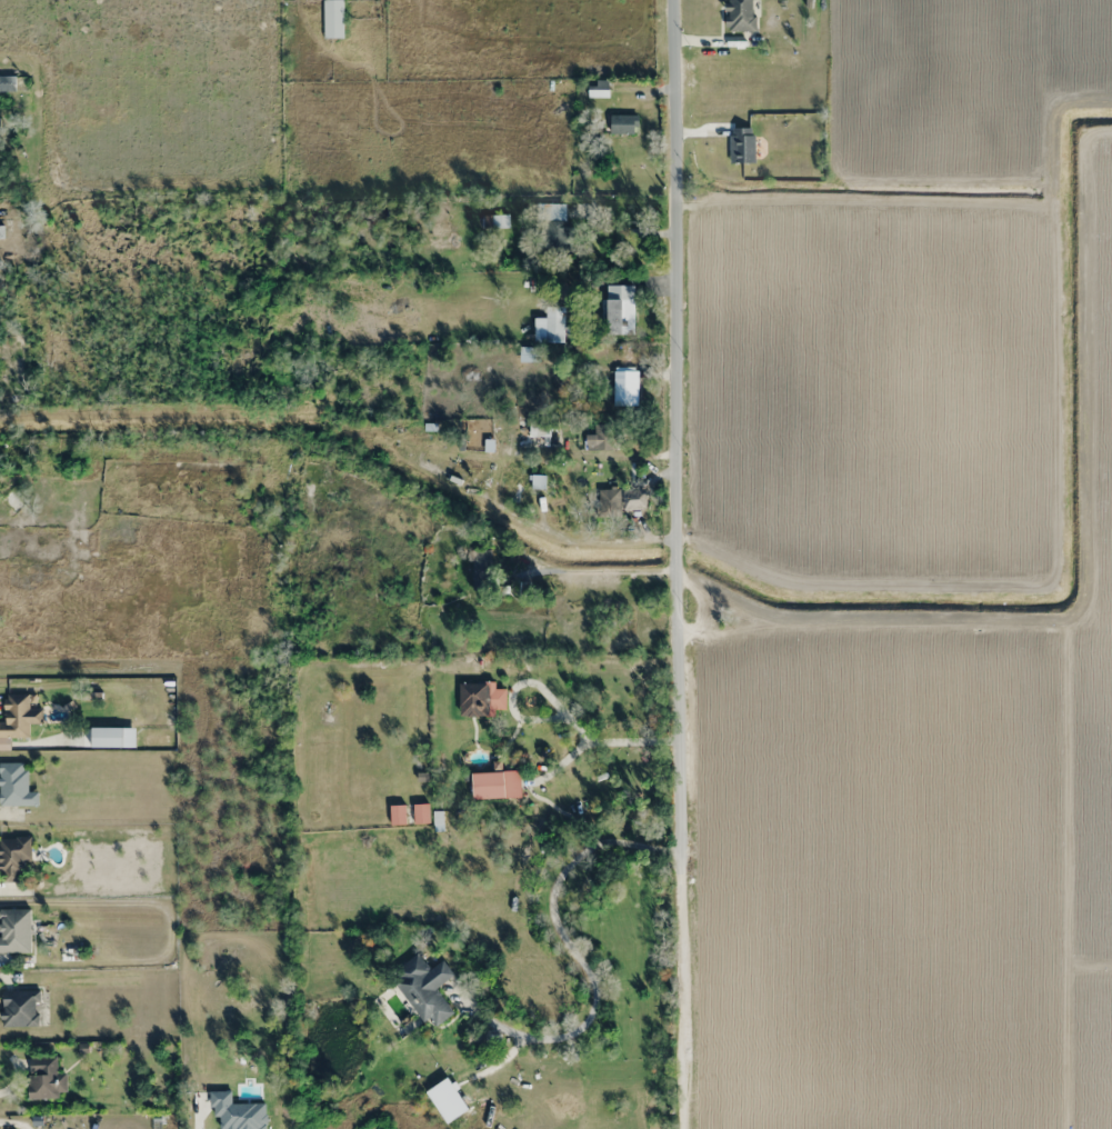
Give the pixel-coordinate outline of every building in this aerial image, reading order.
[(323,39),(344,39),(344,0),(323,0),(323,39)] [(725,31),(757,32),(757,0),(725,0),(725,31)] [(15,90),(15,77),(0,77),(0,90),(15,90)] [(589,81),(589,93),(608,93),(608,81),(589,81)] [(610,134),(638,134),(638,115),(610,115),(610,134)] [(753,163),(753,127),(729,127),(729,163),(753,163)] [(564,204),(541,205),(542,253),(571,252),(571,221),(564,221),(564,204)] [(508,227),(508,215),(492,215),(492,227),(508,227)] [(634,334),(634,284),(605,284),(605,334),(634,334)] [(545,342),(563,342),(563,318),(545,318),(545,342)] [(613,407),(635,407),(635,371),(613,371),(613,407)] [(556,437),(556,420),(529,420),(529,437),(556,437)] [(587,434),(587,449),(617,449),(617,424),(594,424),(594,434),(587,434)] [(544,488),(544,476),(531,475),(531,488),(544,488)] [(2,499),(13,511),(27,499),(16,486),(2,499)] [(620,516),(620,489),(597,489),(597,516),(620,516)] [(485,562),(473,562),(473,571),(485,571),(485,562)] [(495,689),(495,681),(485,681),(485,716),(495,716),(495,710),(506,710),(506,689),(495,689)] [(29,709),(29,694),(6,694),(6,723),(0,723),(0,737),(29,737),(29,724),(41,724),(42,709),(29,709)] [(38,791),(27,791),(27,763),(0,762),(0,805),(38,806),(38,791)] [(0,837),(0,881),(21,882),(22,861),(30,861),(31,838),(0,837)] [(0,909),(0,937),(0,952),(30,952),(30,909),(0,909)] [(424,1023),(432,1018),(436,1025),(454,1013),(436,987),(454,975),(444,960),(429,970),(418,953),(390,972),(424,1023)] [(39,1027),(39,991),(2,991),(2,1027),(39,1027)] [(28,1097),(66,1097),(66,1073),(56,1073),(56,1056),(28,1056),(28,1097)]
